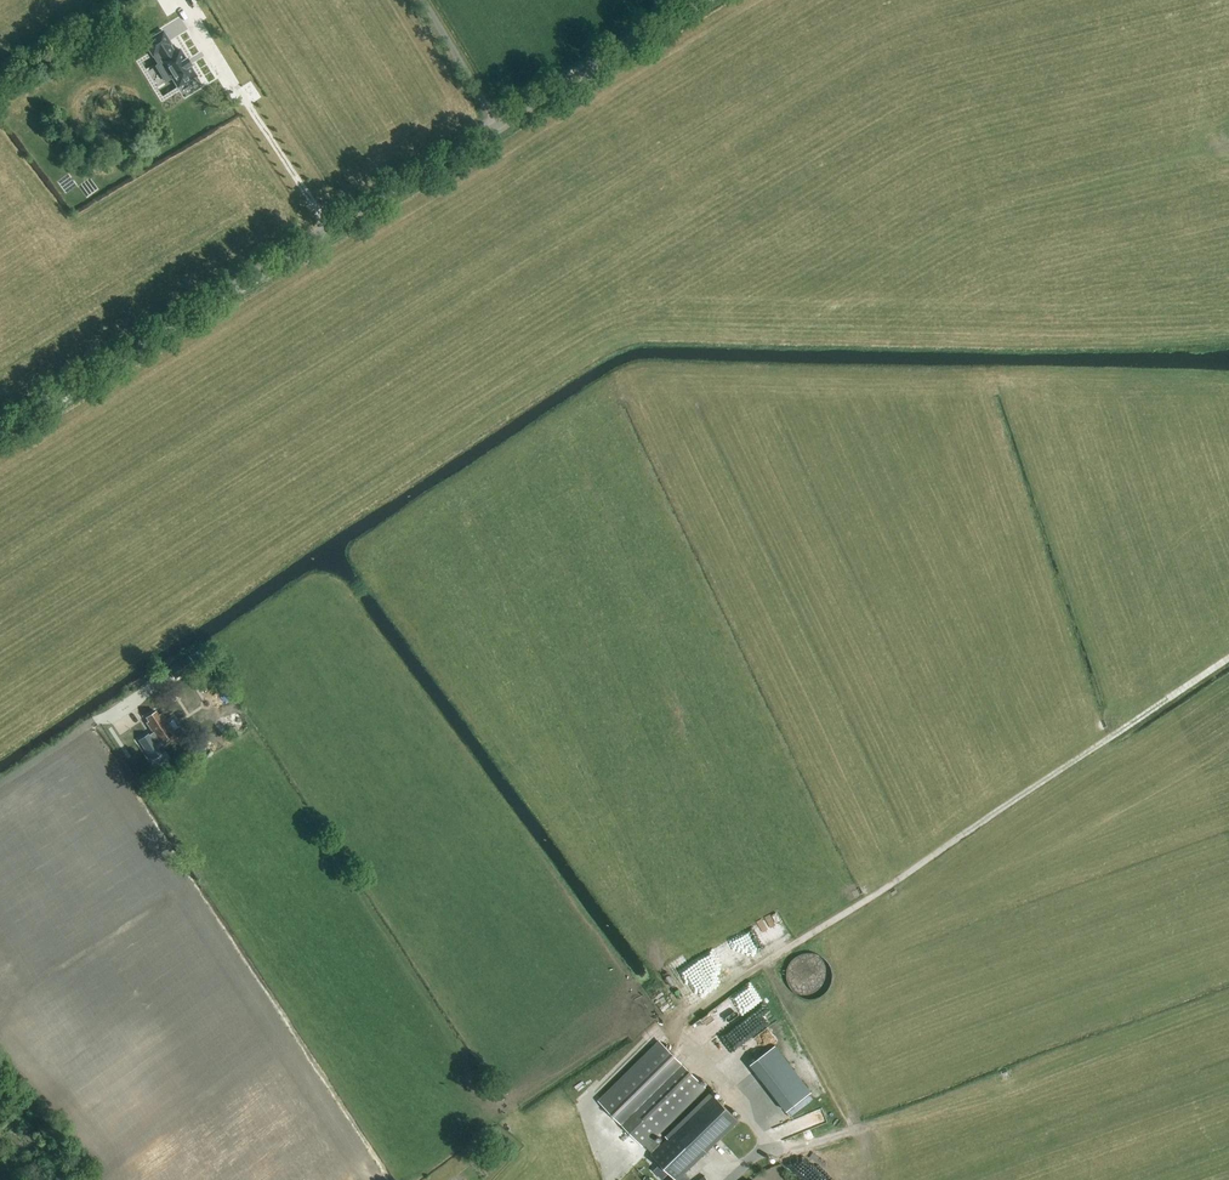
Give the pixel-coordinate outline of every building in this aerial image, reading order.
[(163,32),(144,43),(153,57),(153,56),(159,65),(156,67),(166,82),(172,79),(177,88),(178,88),(196,77),(190,67),(191,66),(191,65),(190,66),(187,61),(188,60),(187,59),(186,60),(180,50),(175,53),(170,46),(172,45),(163,32)] [(218,120),(208,117),(206,125),(216,128),(218,120)] [(174,680),(195,667),(188,657),(168,670),(174,680)] [(159,716),(156,712),(146,718),(148,722),(147,723),(162,748),(177,739),(177,738),(182,734),(183,732),(173,717),(171,717),(167,720),(163,714),(159,716)] [(676,1059),(662,1044),(601,1104),(644,1147),(645,1146),(652,1154),(651,1155),(674,1178),(673,1179),(690,1179),(684,1174),(738,1121),(712,1095),(661,1145),(654,1138),(705,1088),(676,1059)] [(812,1093),(776,1046),(750,1066),(786,1113),(812,1093)] [(782,1135),(801,1130),(798,1119),(779,1125),(782,1135)]
